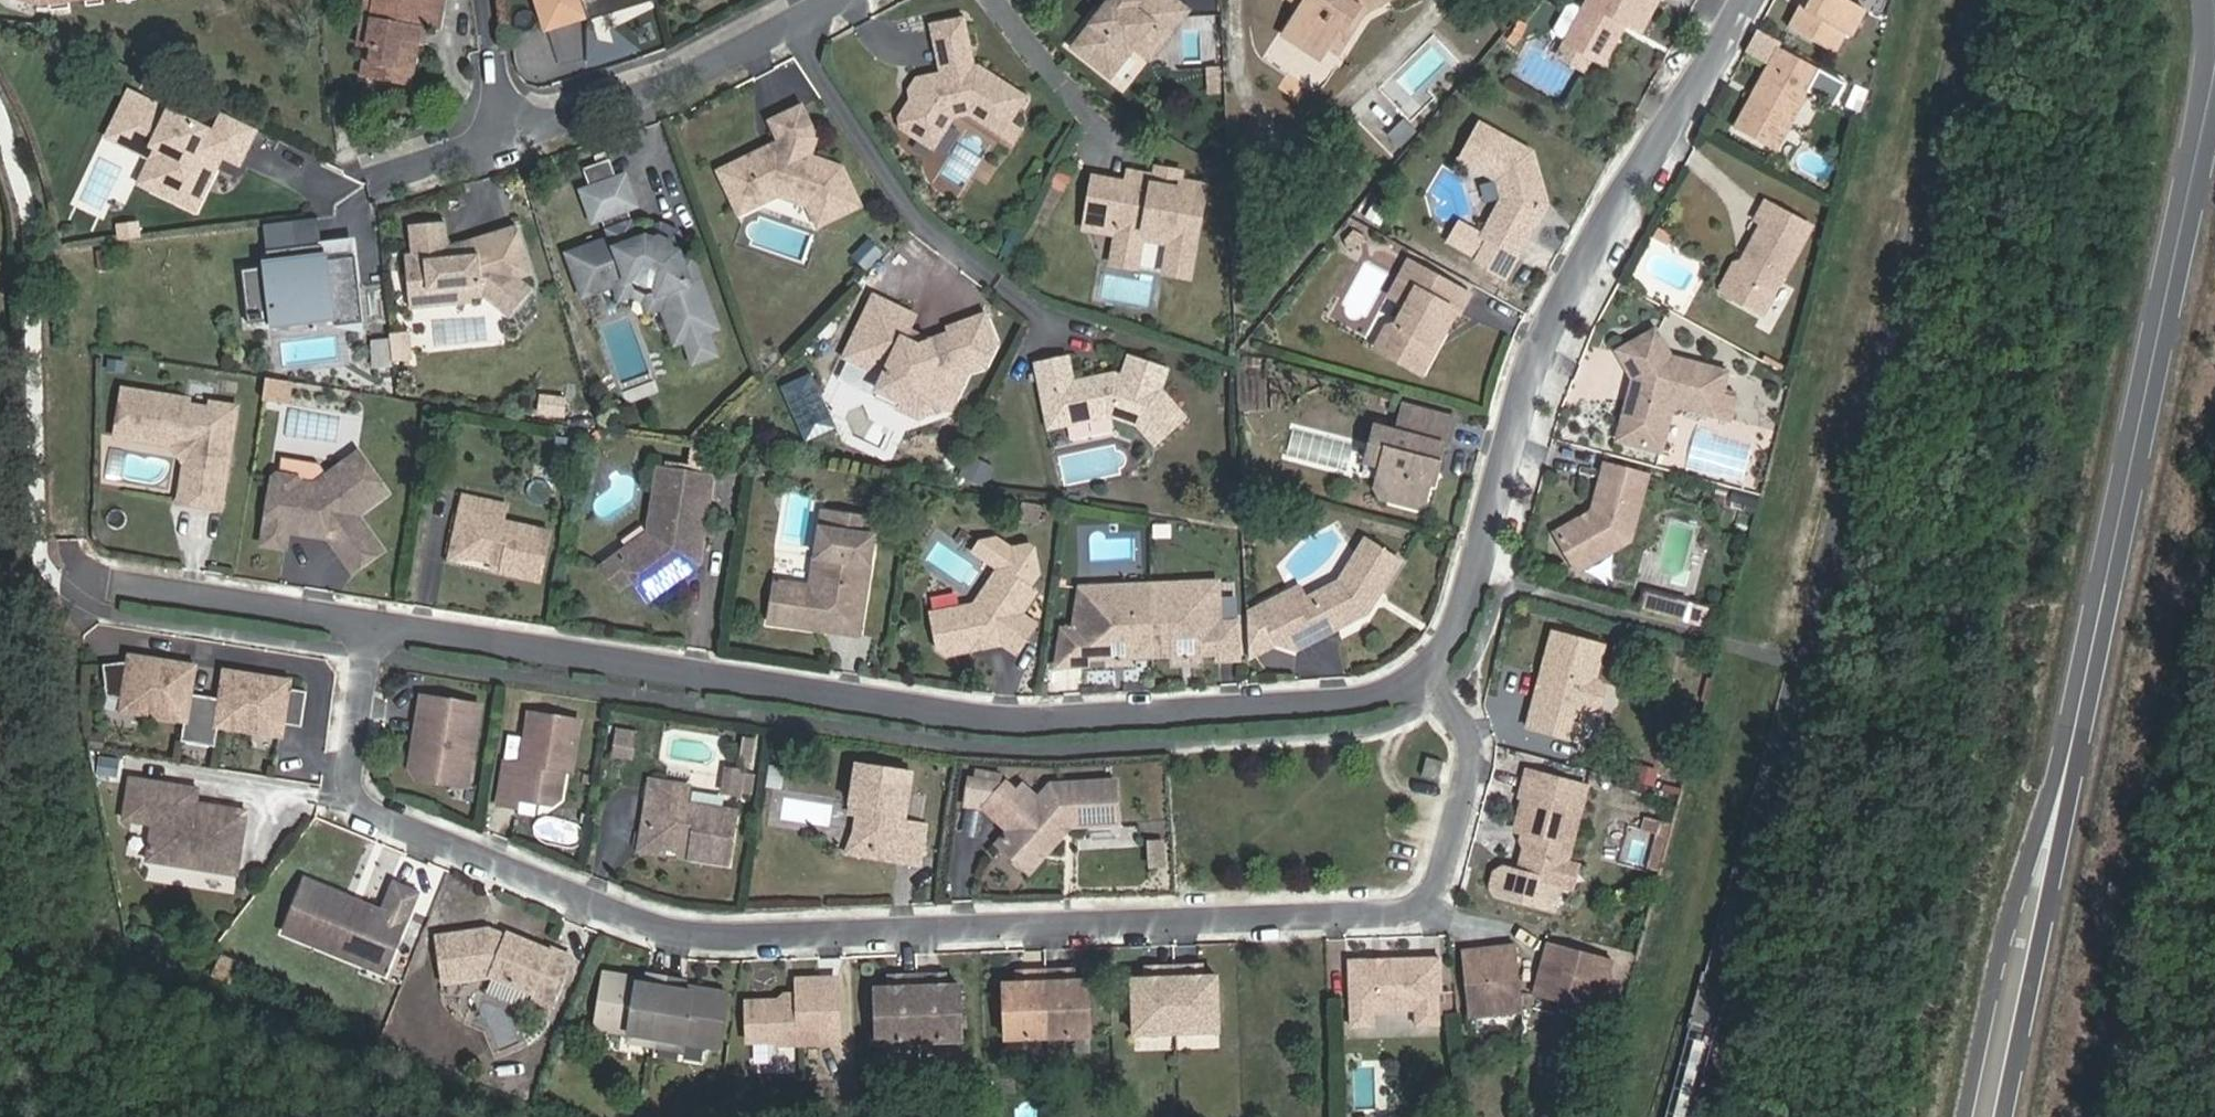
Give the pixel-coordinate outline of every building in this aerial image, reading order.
[(426,27),(437,29),(443,0),(374,0),(370,22),(362,21),(357,46),(365,48),(359,78),(407,88),(415,44),(419,26),(426,27)] [(362,21),(370,22),(374,0),(366,0),(362,21)] [(546,28),(587,17),(582,0),(537,0),(546,28)] [(1104,5),(1109,8),(1099,20),(1095,16),(1073,43),(1111,73),(1136,42),(1152,22),(1162,29),(1181,3),(1177,0),(1108,0),(1104,5)] [(1303,8),(1286,34),(1318,57),(1326,47),(1329,49),(1358,6),(1368,0),(1291,0),(1303,8)] [(1386,0),(1368,0),(1358,6),(1329,49),(1336,54),(1366,11),(1386,0)] [(1583,12),(1573,6),(1567,8),(1554,30),(1556,36),(1567,42),(1559,56),(1584,70),(1592,56),(1604,62),(1619,34),(1616,25),(1620,20),(1641,32),(1658,0),(1590,0),(1583,12)] [(1835,53),(1846,33),(1851,37),(1866,9),(1849,0),(1813,0),(1807,11),(1802,8),(1790,28),(1835,53)] [(1188,9),(1181,3),(1162,29),(1152,22),(1136,42),(1152,55),(1188,9)] [(1104,5),(1095,16),(1099,20),(1109,8),(1104,5)] [(965,17),(930,24),(940,73),(941,80),(934,81),(925,76),(916,77),(908,89),(910,99),(907,103),(901,130),(919,141),(934,117),(949,127),(955,119),(969,116),(1014,145),(1024,129),(1012,122),(1028,97),(978,65),(975,66),(965,17)] [(1519,46),(1527,24),(1512,18),(1504,40),(1519,46)] [(422,46),(426,27),(419,26),(415,44),(422,46)] [(1735,128),(1776,151),(1821,70),(1785,51),(1776,67),(1771,64),(1756,91),(1761,93),(1757,101),(1752,99),(1735,128)] [(1209,92),(1222,90),(1219,67),(1205,69),(1209,92)] [(207,150),(234,163),(250,129),(218,113),(209,133),(124,93),(113,116),(133,126),(128,136),(163,152),(146,188),(190,209),(210,167),(201,162),(207,150)] [(801,109),(773,123),(782,143),(782,147),(776,145),(721,170),(741,213),(778,196),(781,186),(791,183),(802,189),(811,207),(819,225),(860,207),(843,168),(805,156),(810,130),(801,109)] [(128,136),(133,126),(113,116),(103,137),(147,158),(135,183),(146,188),(163,152),(128,136)] [(1386,136),(1400,150),(1418,132),(1404,118),(1386,136)] [(1532,153),(1480,124),(1461,159),(1498,179),(1504,199),(1484,236),(1488,239),(1518,256),(1536,223),(1534,216),(1538,208),(1545,206),(1546,203),(1532,153)] [(608,164),(589,171),(595,188),(614,181),(608,164)] [(1127,184),(1095,178),(1088,218),(1117,224),(1115,234),(1118,234),(1114,256),(1140,261),(1143,239),(1152,233),(1165,235),(1171,244),(1168,265),(1193,270),(1207,186),(1181,181),(1171,187),(1164,186),(1156,177),(1129,172),(1127,184)] [(595,188),(585,191),(595,219),(605,216),(624,209),(635,205),(625,177),(614,181),(595,188)] [(781,186),(778,196),(802,189),(791,183),(781,186)] [(1812,227),(1767,203),(1758,220),(1765,224),(1727,293),(1764,314),(1812,227)] [(605,216),(611,231),(630,224),(624,209),(605,216)] [(138,218),(114,223),(118,242),(142,236),(138,218)] [(439,223),(403,227),(406,256),(399,257),(403,295),(444,291),(445,301),(478,298),(505,319),(527,289),(511,277),(506,283),(486,267),(475,269),(463,270),(462,257),(443,259),(439,223)] [(1467,251),(1477,232),(1460,223),(1450,242),(1467,251)] [(715,354),(707,331),(717,328),(702,288),(693,292),(689,282),(699,279),(692,260),(683,263),(679,254),(685,252),(680,240),(670,243),(659,238),(656,228),(644,232),(646,238),(636,241),(634,236),(630,224),(611,231),(613,239),(617,248),(607,251),(604,242),(569,255),(584,295),(603,287),(601,282),(614,278),(615,283),(635,276),(657,287),(664,306),(669,304),(673,316),(668,318),(677,342),(687,339),(695,361),(715,354)] [(1488,239),(1484,236),(1477,232),(1467,251),(1478,257),(1488,239)] [(864,238),(852,260),(870,269),(882,247),(864,238)] [(236,270),(244,324),(272,319),(270,302),(330,310),(332,323),(359,319),(349,253),(318,258),(315,242),(261,250),(263,266),(236,270)] [(1469,296),(1410,263),(1391,297),(1408,306),(1397,325),(1388,328),(1376,349),(1423,375),(1438,348),(1432,345),(1440,331),(1445,334),(1457,313),(1460,315),(1469,296)] [(875,297),(846,356),(892,379),(889,385),(897,408),(918,418),(940,411),(943,406),(950,409),(969,372),(985,366),(997,342),(985,314),(950,328),(953,334),(919,346),(904,339),(915,316),(875,297)] [(411,331),(389,331),(390,362),(412,362),(411,331)] [(1657,331),(1621,352),(1636,378),(1641,385),(1639,387),(1637,395),(1631,398),(1620,440),(1662,451),(1675,404),(1731,419),(1736,400),(1723,396),(1729,373),(1673,358),(1657,331)] [(390,363),(386,338),(370,341),(375,365),(390,363)] [(1068,356),(1036,362),(1045,407),(1062,403),(1066,426),(1113,416),(1139,426),(1157,446),(1187,419),(1161,391),(1168,369),(1130,356),(1123,377),(1115,374),(1074,382),(1068,356)] [(189,400),(125,390),(119,425),(154,430),(152,442),(181,447),(185,444),(192,452),(188,455),(180,502),(222,508),(228,467),(231,464),(232,457),(230,454),(237,407),(212,403),(211,409),(188,405),(189,400)] [(566,412),(567,395),(537,392),(535,409),(566,412)] [(1390,497),(1414,504),(1421,499),(1427,479),(1429,472),(1438,469),(1444,447),(1449,443),(1456,417),(1405,403),(1398,429),(1393,428),(1371,422),(1365,446),(1380,451),(1377,461),(1374,472),(1390,497)] [(274,478),(264,544),(287,547),(289,531),(312,534),(312,529),(321,530),(325,536),(330,537),(354,571),(383,550),(363,522),(351,531),(347,524),(359,516),(389,494),(360,454),(322,480),(316,485),(302,483),(300,477),(282,474),(274,478)] [(959,478),(987,485),(993,462),(965,455),(959,478)] [(1556,533),(1578,570),(1630,540),(1647,476),(1606,464),(1593,511),(1591,519),(1586,522),(1578,520),(1556,533)] [(705,475),(657,469),(654,490),(659,490),(654,535),(620,559),(633,577),(649,599),(692,567),(695,544),(700,545),(708,494),(702,493),(705,475)] [(654,535),(659,490),(654,490),(648,532),(604,565),(620,587),(633,577),(620,559),(654,535)] [(508,504),(464,495),(461,512),(467,514),(462,540),(472,557),(494,562),(504,564),(502,572),(539,580),(550,531),(504,521),(508,504)] [(1041,507),(1023,504),(1020,522),(1038,525),(1041,507)] [(821,513),(816,557),(812,589),(776,584),(771,623),(807,628),(818,621),(829,622),(827,631),(859,635),(868,564),(874,521),(821,513)] [(938,645),(948,655),(972,649),(976,644),(987,642),(992,645),(1001,643),(1016,653),(1036,623),(1021,613),(1036,592),(1029,587),(1039,573),(1034,548),(1030,545),(1012,548),(997,538),(980,541),(973,551),(999,568),(974,604),(931,613),(938,645)] [(1297,650),(1314,641),(1368,613),(1373,604),(1368,601),(1373,593),(1378,596),(1401,561),(1366,538),(1339,581),(1306,598),(1295,604),(1288,591),(1259,607),(1278,643),(1297,650)] [(1217,583),(1081,588),(1074,630),(1063,630),(1058,666),(1087,664),(1087,658),(1110,657),(1109,644),(1113,640),(1125,640),(1129,643),(1130,656),(1177,654),(1177,641),(1180,637),(1192,637),(1196,640),(1197,653),(1219,652),(1220,658),(1238,658),(1237,622),(1219,623),(1217,583)] [(1300,585),(1288,591),(1295,604),(1306,598),(1300,585)] [(1682,621),(1688,602),(1646,590),(1641,610),(1682,621)] [(1605,645),(1553,631),(1541,678),(1545,679),(1542,691),(1538,690),(1528,727),(1580,741),(1588,708),(1593,709),(1601,704),(1605,689),(1601,681),(1596,680),(1605,645)] [(106,665),(109,696),(126,699),(125,710),(187,721),(183,742),(217,748),(220,726),(283,737),(285,725),(304,728),(290,690),(292,684),(228,673),(224,700),(192,695),(197,668),(133,657),(132,664),(126,663),(106,665)] [(480,703),(423,693),(417,725),(421,732),(419,743),(413,746),(410,765),(417,774),(438,778),(446,779),(448,772),(449,766),(468,770),(480,703)] [(580,720),(531,712),(522,763),(504,760),(497,801),(516,805),(517,796),(551,802),(559,797),(562,779),(559,774),(560,768),(571,770),(580,720)] [(611,757),(634,760),(637,728),(615,726),(611,757)] [(754,738),(743,736),(739,760),(750,762),(754,738)] [(1439,780),(1444,761),(1427,757),(1422,776),(1439,780)] [(1637,781),(1655,785),(1658,768),(1640,764),(1637,781)] [(769,765),(767,786),(783,787),(785,766),(769,765)] [(913,774),(857,765),(852,802),(860,804),(858,813),(856,830),(871,852),(899,856),(898,862),(920,866),(927,826),(905,823),(913,774)] [(743,770),(727,768),(723,792),(739,795),(743,770)] [(1589,787),(1528,777),(1525,802),(1529,802),(1524,837),(1532,838),(1538,839),(1536,850),(1531,881),(1574,887),(1578,862),(1589,787)] [(199,789),(131,779),(125,820),(154,825),(148,861),(238,875),(248,811),(197,803),(199,789)] [(690,786),(650,780),(647,798),(654,799),(649,828),(663,847),(690,852),(689,858),(728,864),(737,811),(687,803),(690,786)] [(1117,784),(1052,788),(1039,800),(1024,787),(1017,794),(1007,785),(1005,788),(972,783),(968,807),(986,810),(1011,832),(1042,859),(1060,838),(1060,833),(1068,823),(1071,826),(1071,830),(1119,827),(1117,784)] [(1676,809),(1681,786),(1664,783),(1659,806),(1676,809)] [(1647,814),(1636,844),(1660,853),(1671,824),(1647,814)] [(306,881),(284,932),(363,964),(372,944),(392,952),(417,894),(395,885),(383,913),(306,881)] [(474,939),(440,946),(447,984),(491,976),(534,993),(530,1002),(550,1011),(572,956),(552,948),(551,951),(508,933),(507,936),(490,929),(472,932),(474,939)] [(1613,961),(1549,943),(1534,993),(1597,1012),(1613,961)] [(1517,944),(1462,950),(1469,1017),(1524,1011),(1517,944)] [(1371,961),(1349,961),(1350,1012),(1373,1011),(1415,1011),(1416,1027),(1438,1027),(1438,993),(1441,993),(1441,960),(1382,961),(1382,966),(1371,966),(1371,961)] [(1146,978),(1133,979),(1135,1034),(1220,1031),(1218,976),(1204,976),(1193,977),(1192,971),(1157,972),(1157,978),(1146,978)] [(605,972),(595,1028),(629,1034),(628,1041),(683,1050),(684,1043),(718,1048),(727,993),(700,988),(695,992),(684,990),(686,980),(648,974),(647,984),(636,982),(632,977),(605,972)] [(1017,983),(1004,984),(1006,1039),(1091,1036),(1089,981),(1076,981),(1064,981),(1064,976),(1029,977),(1029,983),(1017,983)] [(783,1001),(748,1003),(749,1042),(773,1041),(776,1045),(839,1042),(837,979),(798,980),(799,993),(799,1004),(789,1004),(783,1001)] [(889,988),(876,988),(878,1043),(962,1040),(960,985),(947,986),(936,986),(935,981),(900,982),(900,987),(889,988)] [(1471,1017),(1471,1030),(1521,1028),(1520,1015),(1471,1017)] [(797,1073),(798,1047),(760,1046),(760,1073),(797,1073)]
